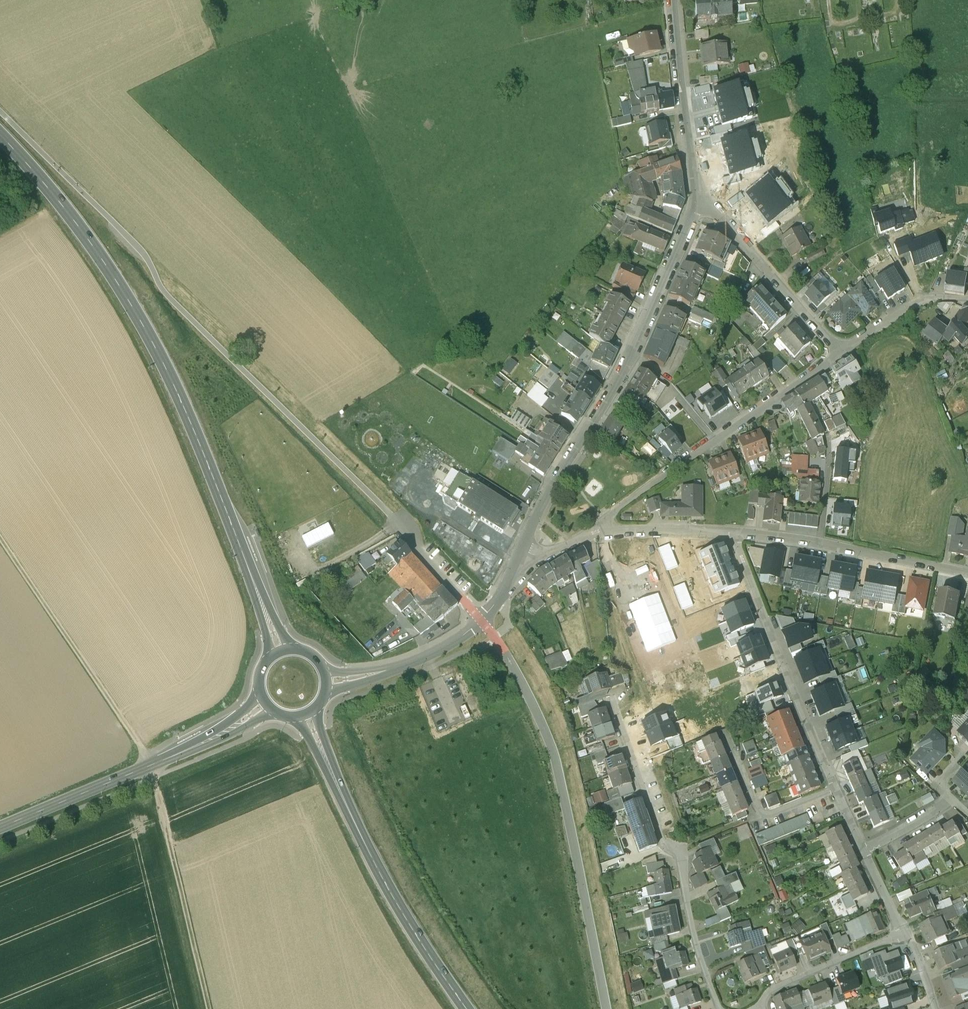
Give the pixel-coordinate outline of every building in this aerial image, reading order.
[(694,1),(696,21),(709,20),(709,21),(717,20),(717,19),(730,18),(729,6),(729,0),(700,0),(694,1)] [(707,30),(694,32),(695,38),(708,37),(707,30)] [(655,34),(627,40),(629,49),(632,51),(638,50),(639,56),(659,51),(655,34)] [(702,56),(727,53),(726,43),(701,45),(702,56)] [(727,53),(702,56),(703,67),(728,64),(727,53)] [(631,57),(613,61),(614,67),(626,65),(632,63),(631,57)] [(632,63),(626,65),(634,94),(646,92),(641,61),(632,63)] [(711,77),(699,78),(700,88),(708,85),(712,84),(711,77)] [(742,84),(713,92),(721,126),(722,127),(730,125),(752,119),(749,109),(752,109),(748,93),(745,94),(742,84)] [(710,93),(708,85),(700,88),(693,89),(695,96),(710,93)] [(646,92),(634,94),(636,99),(639,102),(656,99),(659,111),(674,108),(672,94),(662,95),(661,92),(656,94),(655,90),(646,92)] [(656,99),(639,102),(640,114),(659,111),(656,99)] [(639,102),(631,103),(632,116),(640,114),(639,102)] [(630,117),(618,119),(619,127),(631,124),(630,117)] [(665,123),(648,127),(652,147),(658,145),(658,144),(669,142),(669,141),(665,123)] [(721,126),(713,128),(715,135),(727,133),(732,131),(730,125),(722,127),(721,126)] [(715,135),(710,137),(712,146),(720,144),(720,143),(729,141),(727,133),(715,135)] [(720,144),(729,178),(738,176),(759,170),(757,161),(760,160),(755,144),(752,145),(750,135),(729,141),(720,143),(720,144)] [(669,142),(658,144),(658,145),(659,150),(672,147),(671,140),(669,141),(669,142)] [(653,160),(638,165),(639,172),(650,169),(656,167),(653,160)] [(656,167),(650,169),(656,180),(661,178),(676,175),(676,174),(680,173),(676,160),(656,167)] [(639,172),(631,175),(634,198),(652,203),(646,182),(656,180),(650,169),(639,172)] [(676,175),(661,178),(663,197),(666,197),(662,207),(666,208),(680,212),(684,202),(680,173),(676,174),(676,175)] [(631,175),(623,179),(628,196),(633,198),(634,198),(631,175)] [(729,178),(722,179),(723,187),(740,183),(738,176),(729,178)] [(776,186),(770,179),(746,197),(768,226),(774,221),(792,207),(786,200),(788,198),(779,185),(776,186)] [(732,208),(744,199),(740,193),(728,202),(732,208)] [(634,198),(633,198),(630,206),(642,210),(648,213),(652,203),(634,198)] [(642,210),(630,206),(629,205),(624,215),(625,215),(638,221),(642,210)] [(680,212),(666,208),(665,212),(679,217),(680,212)] [(913,208),(905,211),(909,221),(917,218),(913,208)] [(675,225),(649,213),(648,213),(642,210),(638,221),(671,235),(675,225)] [(879,215),(876,216),(881,231),(895,226),(894,225),(891,215),(891,212),(879,215)] [(898,213),(891,215),(894,225),(900,223),(901,223),(898,213)] [(614,220),(611,218),(608,222),(613,226),(612,227),(619,232),(624,225),(617,220),(616,221),(614,220)] [(774,221),(768,226),(761,231),(766,237),(779,228),(774,221)] [(627,225),(623,236),(630,238),(634,228),(627,225)] [(669,239),(635,225),(634,228),(630,238),(638,242),(643,244),(664,253),(669,239)] [(954,243),(961,246),(967,231),(967,227),(964,225),(954,243)] [(800,227),(783,236),(789,247),(787,248),(791,256),(799,252),(810,246),(800,227)] [(729,245),(703,233),(695,252),(721,263),(729,245)] [(910,237),(894,243),(898,254),(910,250),(915,264),(942,254),(939,245),(940,244),(935,233),(912,242),(910,237)] [(643,244),(638,242),(633,253),(638,255),(643,244)] [(704,273),(684,264),(677,279),(697,288),(704,273)] [(643,275),(623,266),(616,283),(620,284),(636,291),(643,275)] [(722,270),(711,266),(707,275),(718,280),(722,270)] [(892,268),(875,279),(880,289),(882,288),(888,298),(904,288),(892,268)] [(958,275),(951,274),(951,275),(950,281),(957,283),(958,275)] [(967,276),(958,275),(957,283),(966,284),(967,276)] [(813,277),(805,285),(809,289),(817,282),(813,277)] [(697,288),(677,279),(669,297),(689,306),(697,288)] [(866,279),(861,282),(867,292),(873,289),(866,279)] [(817,282),(809,289),(805,293),(818,306),(830,294),(818,281),(817,282)] [(950,281),(946,281),(945,292),(964,295),(966,285),(966,284),(957,283),(950,281)] [(867,292),(861,282),(855,288),(848,294),(851,298),(861,309),(867,315),(876,306),(867,292)] [(850,283),(844,290),(848,294),(855,288),(850,283)] [(636,291),(620,284),(616,291),(632,301),(636,295),(634,294),(636,291)] [(760,285),(744,300),(770,329),(786,314),(784,312),(783,312),(773,301),(773,300),(769,295),(768,296),(761,288),(762,287),(760,285)] [(844,290),(837,296),(841,301),(848,294),(844,290)] [(629,305),(611,295),(606,305),(608,306),(602,318),(618,326),(629,305)] [(851,298),(840,308),(836,305),(829,312),(843,327),(861,309),(851,298)] [(731,306),(726,317),(731,322),(737,308),(731,306)] [(685,317),(664,308),(658,323),(657,327),(677,335),(685,317)] [(960,312),(955,319),(963,326),(967,320),(967,314),(960,312)] [(703,318),(691,313),(689,320),(700,325),(703,318)] [(618,326),(602,318),(596,329),(593,327),(589,336),(600,345),(601,345),(607,348),(619,326),(618,326)] [(948,329),(935,319),(923,333),(930,339),(938,329),(944,334),(948,329)] [(943,336),(944,337),(950,342),(955,337),(963,346),(967,341),(967,332),(963,326),(955,319),(948,329),(944,334),(943,336)] [(794,324),(776,341),(783,349),(786,347),(795,356),(810,342),(794,324)] [(657,327),(656,327),(643,357),(663,366),(674,342),(677,335),(657,327)] [(930,339),(928,340),(930,342),(931,340),(937,345),(944,337),(943,336),(944,334),(938,329),(930,339)] [(690,341),(677,335),(674,342),(687,348),(690,341)] [(761,337),(752,345),(757,350),(766,342),(761,337)] [(588,348),(585,350),(581,355),(582,356),(578,361),(580,362),(587,368),(591,361),(596,351),(597,352),(600,345),(594,340),(588,348)] [(585,350),(573,341),(569,346),(565,350),(575,358),(578,361),(582,356),(581,355),(585,350)] [(600,345),(597,352),(596,351),(591,361),(608,370),(617,353),(607,348),(601,345),(600,345)] [(575,358),(571,365),(576,368),(580,362),(578,361),(575,358)] [(850,358),(844,362),(843,361),(838,364),(839,365),(832,369),(833,369),(836,375),(839,380),(841,382),(844,380),(848,387),(860,379),(856,373),(859,371),(854,363),(854,364),(850,358)] [(758,360),(741,371),(741,372),(752,387),(769,376),(758,360)] [(587,368),(580,362),(576,368),(586,375),(589,369),(587,368)] [(548,369),(538,382),(548,389),(557,377),(548,369)] [(666,386),(640,369),(628,388),(643,398),(649,388),(660,395),(666,386)] [(836,375),(833,369),(827,373),(834,383),(839,380),(836,375)] [(722,370),(713,376),(721,387),(729,382),(728,380),(722,370)] [(741,372),(728,380),(729,382),(732,386),(729,388),(735,395),(737,394),(738,396),(752,387),(741,372)] [(824,374),(819,378),(825,387),(830,383),(824,374)] [(599,387),(584,378),(579,386),(567,378),(564,383),(565,383),(575,391),(575,392),(590,402),(599,387)] [(819,378),(808,384),(812,391),(807,395),(811,401),(828,391),(825,387),(819,378)] [(590,402),(575,392),(575,391),(565,383),(561,388),(572,398),(564,410),(574,416),(576,414),(580,417),(590,402)] [(537,384),(527,396),(541,407),(547,400),(542,396),(546,391),(537,384)] [(808,384),(800,389),(795,393),(804,406),(807,404),(811,401),(807,395),(812,391),(808,384)] [(625,392),(624,392),(618,401),(619,402),(619,403),(634,412),(640,403),(643,398),(628,388),(625,392)] [(715,389),(697,401),(702,408),(704,407),(711,417),(726,407),(727,406),(718,393),(715,389)] [(732,405),(723,390),(718,393),(727,406),(726,407),(727,409),(732,405)] [(834,403),(847,399),(844,391),(831,395),(834,403)] [(823,435),(807,404),(804,406),(795,393),(781,402),(790,415),(797,410),(818,452),(824,450),(822,446),(823,446),(819,437),(823,435)] [(653,404),(643,398),(640,403),(650,409),(653,404)] [(725,411),(729,418),(738,414),(734,406),(725,411)] [(528,428),(533,419),(517,409),(511,419),(528,428)] [(622,426),(609,418),(600,432),(613,440),(622,426)] [(568,437),(552,426),(553,425),(544,419),(541,423),(539,422),(534,430),(535,431),(533,435),(543,442),(558,452),(568,437)] [(831,419),(824,422),(828,432),(836,429),(831,419)] [(682,438),(670,425),(666,428),(668,431),(677,442),(682,438)] [(760,430),(749,435),(749,436),(757,456),(768,452),(760,430)] [(668,431),(658,439),(671,454),(681,446),(677,442),(668,431)] [(543,442),(534,436),(532,439),(535,442),(535,444),(534,447),(535,447),(531,452),(535,455),(543,442)] [(749,436),(738,441),(747,462),(758,458),(757,456),(749,436)] [(534,447),(523,440),(520,445),(531,452),(535,447),(534,447)] [(558,452),(543,442),(535,455),(550,465),(558,452)] [(531,452),(520,445),(515,452),(524,458),(526,455),(533,459),(535,455),(531,452)] [(514,454),(504,448),(500,456),(509,462),(514,454)] [(855,451),(836,449),(833,480),(846,481),(847,472),(854,472),(855,451)] [(730,453),(719,458),(720,459),(728,480),(739,475),(730,453)] [(550,465),(535,455),(533,459),(528,467),(543,476),(550,465)] [(720,459),(708,463),(717,486),(728,481),(728,480),(720,459)] [(459,472),(444,495),(458,504),(472,481),(459,472)] [(517,509),(472,481),(458,504),(476,516),(474,518),(479,522),(481,519),(493,527),(502,533),(517,509)] [(819,483),(798,481),(797,490),(798,493),(800,493),(799,502),(817,503),(819,483)] [(684,505),(668,505),(668,515),(668,517),(691,517),(691,514),(702,514),(702,487),(684,487),(684,505)] [(754,489),(751,489),(749,503),(749,504),(752,504),(757,505),(759,496),(760,490),(754,489)] [(774,497),(759,496),(757,505),(757,507),(765,507),(765,506),(766,506),(766,513),(764,513),(763,521),(780,523),(780,522),(781,507),(782,499),(774,498),(774,497)] [(654,499),(647,501),(652,513),(658,511),(654,499)] [(851,507),(833,505),(831,528),(848,529),(851,507)] [(819,516),(789,513),(788,525),(817,528),(819,516)] [(967,539),(953,536),(950,553),(967,557),(967,556),(967,534),(967,539)] [(629,562),(627,540),(610,542),(612,564),(629,562)] [(400,542),(387,554),(389,556),(384,560),(389,565),(393,561),(397,566),(410,554),(400,542)] [(723,544),(698,554),(714,595),(739,585),(732,568),(731,569),(728,562),(730,562),(723,544)] [(762,568),(765,551),(749,547),(749,552),(754,566),(762,568)] [(583,548),(565,557),(573,573),(580,570),(579,567),(584,564),(582,560),(588,557),(583,548)] [(765,551),(762,568),(761,574),(778,578),(783,554),(765,550),(765,551)] [(366,569),(378,563),(371,551),(359,557),(366,569)] [(441,588),(410,554),(397,566),(388,573),(400,587),(404,592),(413,601),(419,609),(441,588)] [(565,557),(548,567),(556,584),(573,573),(565,557)] [(589,577),(591,581),(600,580),(598,559),(590,563),(588,557),(582,560),(584,564),(589,577)] [(791,581),(803,583),(807,559),(795,557),(793,571),(791,581)] [(820,562),(807,559),(803,583),(815,586),(817,575),(820,562)] [(576,585),(577,590),(589,584),(586,579),(589,577),(584,564),(579,567),(580,570),(582,578),(577,581),(578,583),(576,585)] [(828,588),(839,590),(844,566),(832,564),(829,577),(827,588),(828,588)] [(855,568),(844,566),(839,590),(850,592),(851,592),(853,582),(855,568)] [(548,567),(540,572),(528,585),(540,597),(549,588),(556,584),(548,567)] [(304,580),(305,580),(311,578),(306,568),(296,573),(300,582),(304,580)] [(362,569),(340,587),(346,594),(368,576),(362,569)] [(790,588),(791,581),(793,571),(786,569),(783,587),(790,588)] [(580,570),(573,573),(575,582),(577,581),(582,578),(580,570)] [(863,598),(878,601),(883,574),(867,570),(864,588),(862,598),(863,598)] [(899,577),(883,574),(878,601),(893,604),(894,604),(896,594),(899,577)] [(823,576),(817,575),(815,586),(813,593),(820,594),(823,576)] [(826,595),(828,588),(827,588),(829,577),(823,576),(820,594),(826,595)] [(929,582),(911,579),(908,596),(906,607),(923,610),(929,582)] [(591,581),(592,588),(601,587),(600,580),(591,581)] [(859,583),(853,582),(851,592),(850,592),(849,600),(855,601),(858,587),(859,583)] [(573,585),(560,593),(563,601),(569,596),(575,593),(573,585)] [(400,587),(390,596),(394,601),(404,592),(400,587)] [(861,606),(863,598),(862,598),(864,588),(858,587),(855,601),(855,605),(861,606)] [(441,588),(419,609),(423,612),(434,624),(443,618),(457,605),(441,588)] [(960,595),(940,591),(935,617),(955,621),(960,595)] [(394,601),(392,603),(400,612),(413,601),(404,592),(394,601)] [(575,593),(569,596),(571,599),(573,604),(578,602),(575,593)] [(894,604),(893,604),(892,612),(898,613),(902,595),(896,594),(894,604)] [(537,595),(528,602),(535,611),(544,604),(537,595)] [(906,607),(908,596),(902,595),(898,613),(905,614),(906,607)] [(566,607),(573,604),(571,599),(569,596),(563,601),(566,607)] [(726,622),(749,613),(744,601),(721,610),(726,622)] [(792,610),(782,609),(781,616),(791,618),(792,610)] [(434,624),(423,612),(417,616),(422,622),(415,628),(420,634),(434,624)] [(749,613),(726,622),(731,634),(736,632),(753,625),(749,613)] [(776,616),(782,633),(796,627),(793,619),(776,616)] [(782,633),(788,648),(800,644),(811,639),(807,628),(798,626),(796,627),(782,633)] [(739,637),(736,632),(731,634),(725,636),(728,642),(739,637)] [(851,649),(858,646),(853,634),(846,638),(851,649)] [(740,657),(765,647),(760,636),(736,645),(740,657)] [(806,648),(808,654),(818,650),(818,651),(825,648),(822,641),(806,648)] [(561,643),(543,650),(552,670),(569,663),(561,643)] [(800,644),(788,648),(791,654),(802,649),(800,644)] [(770,660),(765,647),(740,657),(745,670),(770,660)] [(799,671),(822,661),(818,651),(818,650),(808,654),(795,659),(799,671)] [(827,674),(822,661),(799,671),(805,684),(818,678),(827,675),(827,674)] [(820,684),(823,683),(837,677),(834,671),(827,674),(827,675),(818,678),(820,684)] [(621,673),(615,676),(618,686),(625,684),(621,673)] [(615,676),(607,678),(605,674),(597,676),(588,679),(594,695),(618,686),(615,676)] [(834,685),(842,682),(840,676),(837,677),(823,683),(826,688),(834,685)] [(777,684),(754,693),(759,705),(770,701),(782,696),(777,684)] [(816,705),(839,696),(834,685),(826,688),(811,694),(816,705)] [(843,707),(839,696),(816,705),(820,716),(834,711),(843,707)] [(774,710),(770,701),(759,705),(755,706),(759,715),(765,713),(774,710)] [(588,703),(578,707),(580,713),(590,709),(588,703)] [(834,711),(837,716),(853,709),(851,703),(843,707),(834,711)] [(605,709),(588,715),(592,728),(609,722),(605,709)] [(774,710),(765,714),(767,719),(777,715),(775,709),(774,710)] [(853,709),(837,716),(839,722),(848,718),(850,722),(857,719),(853,709)] [(767,719),(766,719),(770,728),(791,720),(788,711),(777,715),(767,719)] [(642,723),(646,734),(670,725),(666,713),(642,723)] [(830,740),(853,731),(850,722),(848,718),(839,722),(825,727),(829,737),(827,738),(828,741),(830,740)] [(791,720),(770,728),(774,738),(774,737),(795,729),(791,720)] [(609,722),(592,728),(597,742),(614,736),(609,722)] [(959,732),(967,741),(967,722),(959,732)] [(674,724),(670,725),(646,734),(651,747),(666,741),(679,736),(674,724)] [(795,729),(774,737),(778,747),(799,738),(795,729)] [(858,743),(853,731),(830,740),(835,752),(849,747),(858,743)] [(934,731),(920,745),(923,748),(923,752),(914,761),(927,774),(944,755),(944,741),(934,731)] [(679,736),(666,741),(670,751),(683,746),(679,736)] [(714,736),(702,741),(706,750),(699,753),(697,757),(700,759),(703,765),(711,761),(724,756),(718,742),(717,743),(714,736)] [(799,738),(778,747),(781,756),(783,755),(803,747),(799,738)] [(753,740),(743,744),(745,749),(755,745),(753,740)] [(858,743),(849,747),(851,753),(857,750),(868,746),(865,740),(858,743)] [(755,745),(745,749),(747,754),(757,750),(755,745)] [(803,747),(783,755),(787,765),(808,757),(804,747),(803,747)] [(844,765),(861,758),(857,750),(851,753),(841,757),(844,765)] [(605,751),(595,755),(597,761),(607,757),(605,751)] [(724,756),(711,761),(716,775),(729,769),(724,756)] [(621,757),(604,763),(608,775),(625,770),(621,757)] [(808,757),(787,765),(791,775),(812,767),(808,757)] [(844,765),(843,766),(848,779),(867,771),(861,758),(844,765)] [(760,759),(750,763),(752,768),(762,764),(760,759)] [(812,767),(791,775),(795,785),(815,777),(812,767)] [(967,767),(957,778),(961,782),(958,785),(967,795),(967,768),(967,767)] [(729,769),(716,775),(722,788),(735,783),(729,769)] [(625,770),(608,775),(613,789),(630,784),(625,770)] [(867,771),(848,779),(854,791),(866,786),(874,782),(869,770),(867,771)] [(815,777),(795,785),(799,795),(820,787),(815,777)] [(735,783),(722,788),(728,801),(741,796),(735,783)] [(866,786),(854,791),(859,804),(862,803),(870,799),(868,795),(869,794),(866,786)] [(618,792),(608,796),(610,801),(620,798),(618,792)] [(775,793),(764,797),(769,808),(779,804),(775,793)] [(741,796),(728,801),(734,815),(746,810),(741,796)] [(610,801),(604,804),(608,815),(625,809),(624,806),(621,797),(620,798),(610,801)] [(870,799),(862,803),(868,815),(879,810),(878,806),(879,805),(875,797),(870,799)] [(624,806),(625,809),(629,820),(628,820),(633,837),(634,837),(639,851),(656,845),(652,833),(645,812),(644,812),(640,800),(624,806)] [(879,810),(868,815),(874,828),(885,823),(883,819),(885,818),(881,809),(879,810)] [(807,814),(781,824),(785,835),(811,825),(807,814)] [(967,834),(960,822),(955,825),(960,834),(962,837),(967,834)] [(954,823),(942,830),(947,838),(948,840),(952,837),(953,839),(960,834),(955,825),(954,823)] [(781,824),(770,829),(775,839),(785,835),(781,824)] [(940,826),(928,833),(934,844),(939,841),(939,843),(947,838),(942,830),(940,826)] [(838,828),(826,833),(832,847),(844,841),(838,828)] [(770,829),(755,835),(759,846),(775,839),(770,829)] [(816,832),(806,836),(808,842),(818,838),(816,832)] [(928,833),(916,840),(922,851),(927,848),(928,849),(935,845),(934,844),(928,833)] [(713,838),(698,844),(701,851),(708,848),(715,844),(713,838)] [(916,840),(904,848),(913,862),(915,866),(927,859),(923,853),(923,852),(922,851),(916,840)] [(844,841),(832,847),(838,860),(850,854),(844,841)] [(701,851),(695,854),(698,860),(692,863),(698,875),(717,866),(708,848),(701,851)] [(906,850),(894,858),(900,868),(905,865),(906,867),(913,862),(906,850)] [(850,854),(838,860),(841,866),(831,871),(834,878),(841,875),(853,869),(857,867),(850,854)] [(655,855),(642,861),(643,867),(646,866),(646,865),(657,863),(655,855)] [(657,863),(646,865),(646,866),(647,874),(654,873),(656,885),(669,883),(666,870),(664,870),(662,862),(657,863)] [(853,869),(841,875),(847,888),(859,882),(853,869)] [(903,885),(908,882),(902,872),(897,874),(903,885)] [(859,882),(847,888),(854,901),(866,896),(859,882)] [(656,885),(653,886),(655,896),(671,893),(669,883),(656,885)] [(720,888),(713,891),(716,896),(722,893),(722,894),(723,893),(720,888)] [(914,897),(904,901),(904,902),(911,918),(922,913),(925,913),(935,908),(932,901),(935,899),(934,897),(939,895),(935,888),(914,897)] [(911,890),(897,895),(900,904),(904,902),(904,901),(914,897),(911,890)] [(646,891),(637,893),(639,900),(648,898),(646,891)] [(716,896),(710,899),(716,911),(728,905),(722,894),(722,893),(716,896)] [(950,900),(939,904),(940,906),(943,905),(948,909),(953,907),(950,900)] [(935,908),(925,913),(927,918),(948,909),(943,905),(940,906),(935,908)] [(667,907),(652,910),(654,916),(650,917),(655,937),(655,938),(666,936),(664,928),(677,925),(674,912),(668,913),(667,907)] [(931,921),(926,923),(926,924),(920,927),(927,944),(951,934),(946,922),(952,920),(948,909),(930,917),(931,921)] [(876,912),(846,924),(853,940),(870,932),(871,935),(883,930),(876,912)] [(796,932),(807,928),(804,919),(793,923),(796,932)] [(751,932),(748,922),(731,927),(733,933),(727,935),(731,947),(742,944),(745,943),(748,952),(762,946),(764,946),(759,929),(751,932)] [(786,932),(793,930),(791,922),(783,924),(786,932)] [(826,923),(820,926),(823,933),(826,941),(832,938),(832,936),(826,923)] [(823,933),(799,943),(803,952),(807,961),(830,951),(826,941),(823,933)] [(840,938),(838,933),(832,936),(832,938),(837,948),(850,942),(847,935),(840,938)] [(666,936),(655,938),(655,937),(650,938),(651,946),(654,945),(666,941),(667,941),(666,936)] [(799,943),(797,938),(792,940),(792,941),(797,954),(803,952),(799,943)] [(666,941),(654,945),(655,951),(668,947),(666,941)] [(797,954),(792,941),(785,944),(788,950),(789,949),(792,957),(798,955),(797,954)] [(959,943),(933,954),(940,971),(953,965),(962,961),(962,960),(958,953),(962,951),(959,943)] [(748,952),(746,952),(749,958),(758,954),(764,951),(762,946),(748,952)] [(676,948),(661,952),(667,971),(688,964),(684,952),(678,954),(676,948)] [(788,950),(773,956),(779,972),(796,965),(792,957),(789,949),(788,950)] [(647,959),(656,957),(654,950),(646,952),(647,959)] [(749,958),(743,962),(744,964),(740,966),(741,969),(740,970),(746,982),(763,973),(758,962),(761,960),(758,954),(749,958)] [(892,959),(884,962),(888,973),(888,974),(900,969),(902,968),(898,956),(892,959)] [(962,961),(953,965),(955,971),(966,967),(963,960),(962,960),(962,961)] [(900,969),(888,974),(888,973),(885,974),(887,980),(902,975),(900,969)] [(943,981),(951,999),(961,995),(967,992),(967,970),(957,974),(958,975),(943,981)] [(853,972),(836,979),(839,986),(842,994),(842,993),(858,987),(853,972)] [(642,979),(632,983),(635,993),(646,989),(642,979)] [(825,984),(808,990),(814,1005),(830,999),(831,999),(828,991),(825,984)] [(688,985),(673,990),(676,996),(684,993),(690,991),(688,985)] [(839,986),(833,988),(839,1004),(845,1001),(842,993),(842,994),(839,986)] [(839,1004),(833,988),(828,991),(831,999),(830,999),(833,1006),(839,1004)] [(690,991),(684,993),(676,996),(680,1008),(700,1001),(696,989),(690,991)] [(773,998),(777,1008),(788,1008),(793,1007),(792,1006),(801,1003),(795,989),(773,998)] [(904,992),(895,995),(900,1007),(914,1002),(910,990),(904,992)]
